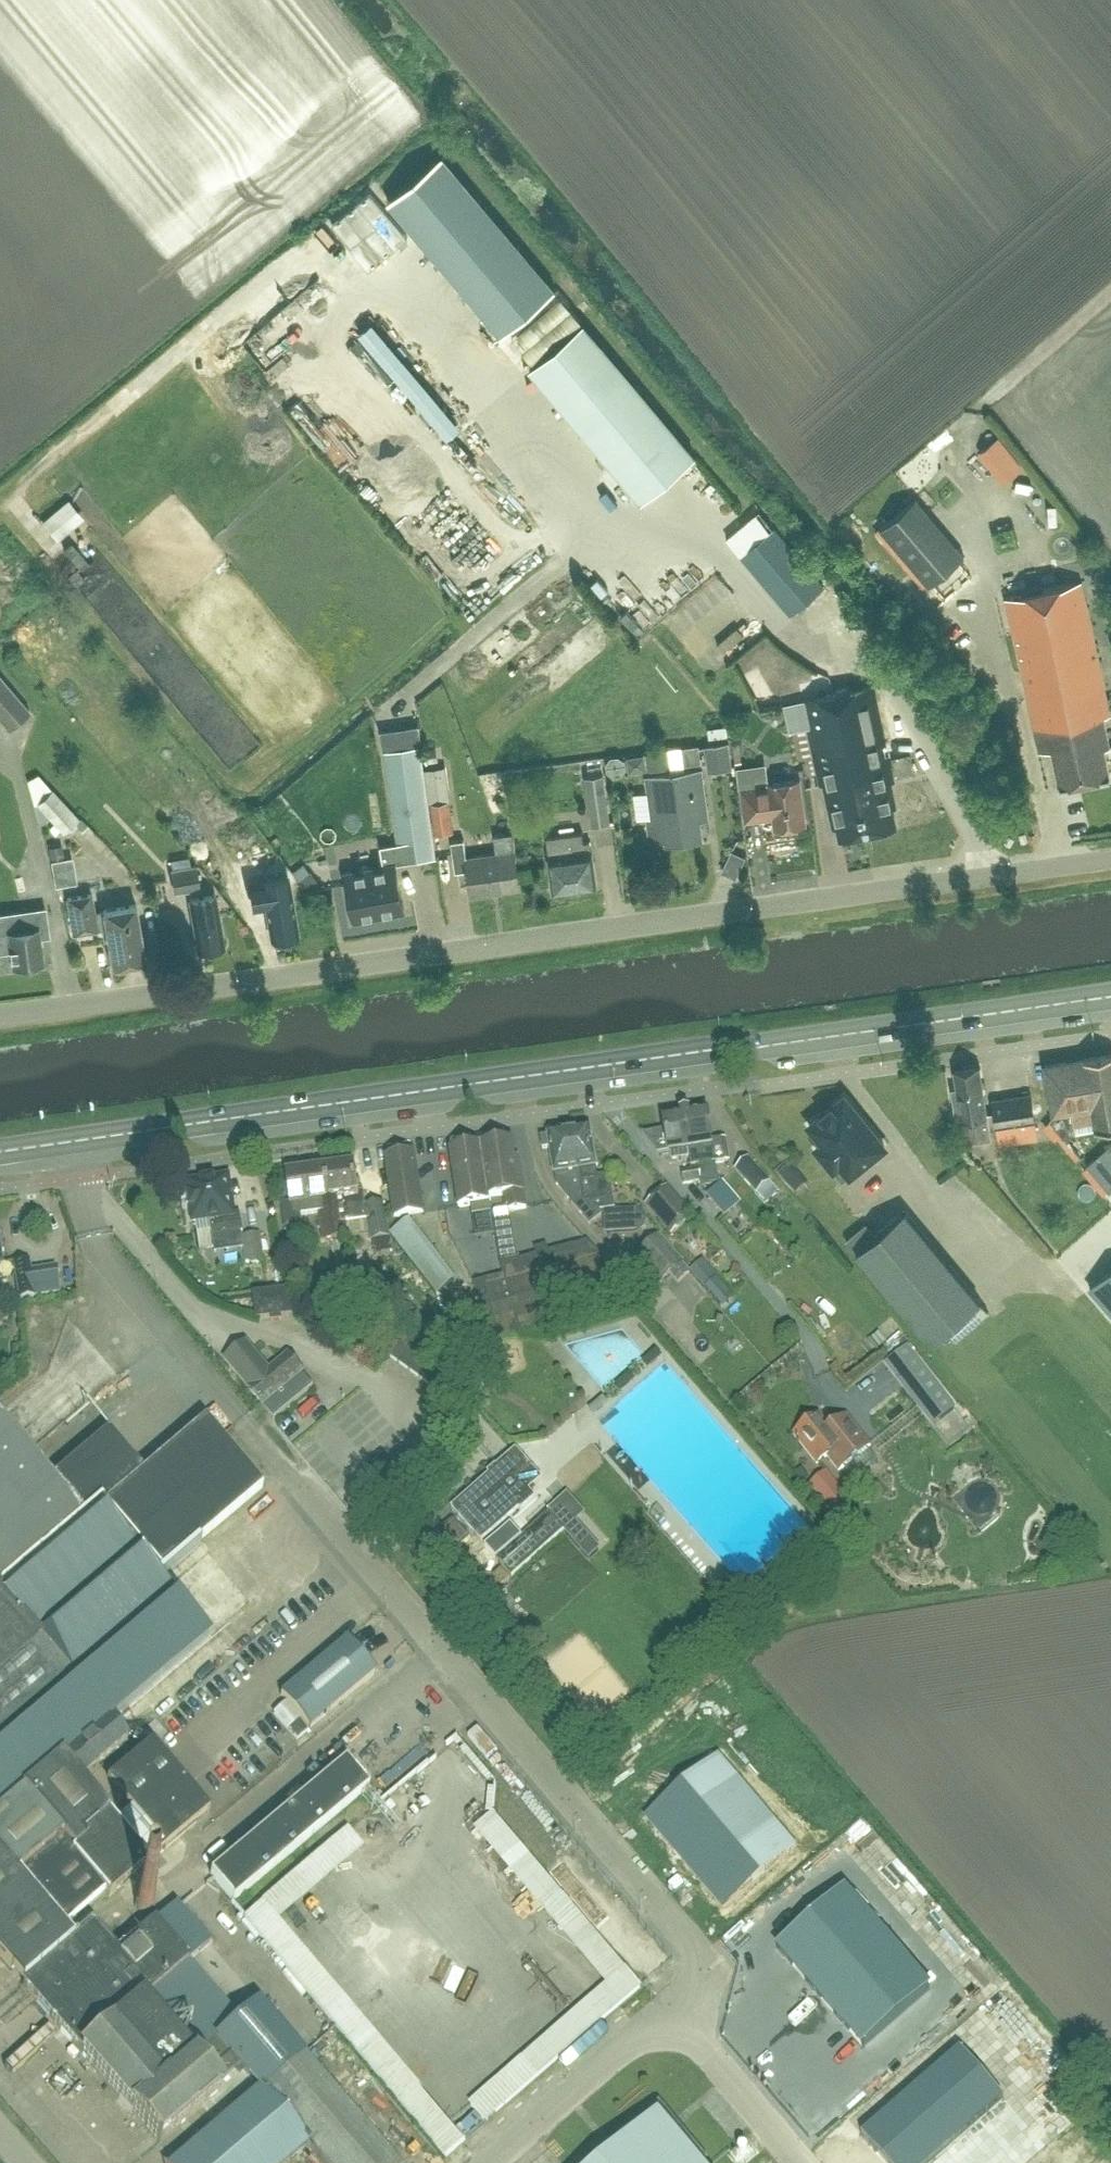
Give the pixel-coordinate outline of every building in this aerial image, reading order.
[(500,331),(554,286),(441,153),(388,198),(500,331)] [(351,200),(366,219),(382,207),(367,188),(351,200)] [(391,212),(368,226),(378,242),(401,228),(391,212)] [(695,454),(625,371),(572,416),(642,499),(695,454)] [(1004,481),(1025,469),(1003,432),(982,444),(1004,481)] [(697,460),(684,470),(698,486),(710,477),(697,460)] [(927,583),(962,553),(914,496),(879,526),(927,583)] [(68,497),(41,518),(57,537),(83,515),(68,497)] [(1070,537),(1079,531),(1066,512),(1057,518),(1070,537)] [(773,525),(740,553),(790,613),(823,585),(773,525)] [(1108,712),(1080,580),(1005,596),(1038,748),(1051,745),(1059,782),(1108,772),(1102,745),(1109,744),(1102,713),(1108,712)] [(482,666),(470,672),(476,686),(489,681),(482,666)] [(8,727),(29,708),(0,674),(0,718),(8,727)] [(870,685),(832,693),(843,743),(863,831),(895,824),(891,804),(895,804),(889,780),(892,779),(889,762),(885,763),(885,762),(884,762),(883,756),(886,756),(886,758),(887,758),(870,685)] [(832,693),(804,699),(810,724),(815,748),(816,754),(815,754),(821,782),(824,781),(834,825),(837,824),(840,836),(863,831),(843,743),(832,693)] [(688,758),(685,741),(669,743),(673,761),(688,758)] [(400,860),(419,857),(435,855),(420,743),(385,748),(396,827),(398,840),(400,860)] [(727,743),(706,746),(709,768),(730,765),(727,743)] [(671,766),(669,749),(647,751),(649,769),(671,766)] [(701,768),(666,773),(645,776),(647,790),(659,789),(662,813),(646,815),(649,840),(665,838),(666,842),(701,837),(698,811),(706,810),(701,768)] [(77,817),(36,772),(26,778),(33,804),(34,802),(61,831),(77,817)] [(610,821),(603,772),(586,774),(592,823),(610,821)] [(773,826),(805,822),(798,776),(767,781),(767,782),(740,786),(745,819),(772,815),(773,826)] [(454,829),(450,798),(431,801),(435,831),(454,829)] [(814,800),(819,821),(828,818),(824,798),(814,800)] [(493,834),(496,850),(466,855),(463,838),(451,840),(456,869),(467,867),(471,893),(520,886),(512,831),(493,834)] [(553,888),(596,883),(590,839),(584,839),(583,831),(547,835),(550,855),(549,855),(553,888)] [(109,859),(116,853),(102,836),(95,842),(109,859)] [(345,870),(354,917),(404,908),(395,861),(400,860),(398,840),(380,843),(383,862),(345,870)] [(173,891),(199,887),(195,863),(169,867),(173,891)] [(77,882),(74,869),(54,873),(56,886),(77,882)] [(271,937),(297,932),(289,886),(253,892),(255,905),(265,903),(271,937)] [(72,930),(101,925),(98,908),(93,909),(91,891),(66,895),(72,930)] [(197,948),(223,943),(214,892),(188,897),(197,948)] [(111,961),(144,956),(135,902),(98,908),(101,925),(102,937),(107,936),(111,961)] [(48,932),(44,906),(0,912),(0,948),(10,946),(12,964),(42,960),(38,933),(48,932)] [(1076,1131),(1110,1125),(1110,1053),(1045,1064),(1053,1116),(1073,1113),(1076,1131)] [(989,1135),(986,1113),(979,1064),(953,1068),(956,1087),(952,1087),(960,1139),(989,1135)] [(1030,1092),(991,1097),(995,1125),(1034,1120),(1030,1092)] [(886,1143),(846,1093),(810,1121),(825,1139),(817,1144),(834,1166),(842,1160),(851,1172),(886,1143)] [(691,1171),(699,1170),(698,1169),(729,1163),(726,1141),(713,1143),(708,1112),(690,1115),(690,1114),(682,1116),(687,1151),(688,1151),(689,1160),(691,1171)] [(658,1156),(669,1154),(670,1154),(672,1163),(689,1160),(688,1151),(687,1151),(682,1116),(681,1116),(681,1117),(664,1120),(666,1132),(644,1136),(643,1134),(642,1135),(658,1156)] [(1065,1127),(1055,1133),(1067,1154),(1078,1148),(1065,1127)] [(594,1213),(598,1213),(613,1211),(608,1178),(597,1180),(595,1169),(590,1131),(571,1134),(574,1152),(569,1153),(570,1163),(576,1162),(579,1183),(582,1200),(583,1204),(589,1203),(589,1208),(594,1208),(594,1213)] [(601,1216),(598,1213),(594,1213),(594,1208),(589,1208),(589,1203),(583,1204),(582,1200),(579,1183),(576,1162),(570,1163),(569,1153),(574,1152),(571,1134),(548,1137),(548,1140),(542,1141),(543,1151),(550,1150),(554,1177),(556,1177),(557,1186),(564,1185),(566,1197),(565,1197),(589,1226),(601,1216)] [(505,1212),(526,1209),(519,1161),(515,1162),(513,1143),(481,1148),(489,1200),(503,1197),(505,1212)] [(489,1200),(481,1148),(450,1153),(459,1209),(471,1207),(473,1217),(491,1214),(489,1200)] [(395,1219),(422,1215),(413,1159),(387,1163),(395,1219)] [(778,1192),(749,1160),(736,1172),(766,1204),(778,1192)] [(703,1168),(705,1184),(721,1182),(720,1166),(703,1168)] [(345,1225),(345,1226),(367,1223),(370,1243),(388,1241),(383,1206),(366,1209),(364,1194),(358,1195),(354,1168),(325,1172),(333,1227),(345,1225)] [(699,1170),(691,1171),(681,1173),(684,1186),(701,1183),(699,1170)] [(347,1239),(345,1226),(345,1225),(333,1227),(325,1172),(286,1177),(290,1206),(281,1207),(285,1235),(304,1233),(302,1218),(319,1215),(323,1242),(347,1239)] [(198,1235),(212,1233),(213,1238),(242,1234),(240,1217),(232,1218),(227,1182),(188,1187),(193,1224),(196,1224),(198,1235)] [(672,1236),(691,1220),(666,1191),(647,1207),(672,1236)] [(905,1209),(856,1249),(931,1340),(947,1327),(955,1337),(988,1309),(905,1209)] [(264,1263),(260,1237),(243,1239),(247,1265),(264,1263)] [(659,1239),(639,1256),(662,1283),(670,1276),(678,1284),(689,1275),(659,1239)] [(519,1334),(638,1301),(587,1244),(548,1255),(546,1248),(535,1251),(537,1258),(517,1263),(501,1267),(504,1278),(505,1277),(519,1334)] [(379,1253),(379,1266),(400,1265),(399,1252),(379,1253)] [(1110,1312),(1110,1264),(1088,1285),(1110,1312)] [(18,1301),(33,1299),(28,1267),(13,1269),(18,1301)] [(504,1278),(495,1280),(473,1286),(488,1318),(498,1339),(519,1334),(505,1277),(504,1278)] [(271,1320),(272,1323),(281,1322),(281,1318),(292,1317),(289,1294),(254,1298),(257,1321),(271,1320)] [(574,1357),(613,1391),(647,1352),(623,1331),(612,1344),(597,1331),(574,1357)] [(444,1368),(401,1337),(387,1356),(431,1387),(444,1368)] [(303,1375),(289,1358),(269,1375),(246,1346),(226,1363),(250,1391),(249,1392),(263,1409),(262,1409),(274,1422),(313,1389),(302,1376),(303,1375)] [(819,1415),(793,1435),(817,1465),(827,1457),(838,1472),(871,1447),(847,1416),(830,1429),(819,1415)] [(135,1814),(125,1803),(109,1817),(81,1784),(128,1744),(110,1723),(139,1698),(97,1650),(167,1588),(159,1579),(162,1577),(160,1575),(195,1544),(195,1543),(256,1488),(197,1422),(101,1510),(99,1508),(85,1520),(0,1421),(0,1961),(12,1975),(103,1895),(108,1901),(148,1867),(116,1830),(133,1816),(135,1814)] [(521,1512),(536,1499),(526,1489),(539,1477),(520,1456),(501,1473),(495,1468),(487,1475),(489,1477),(451,1511),(481,1545),(519,1511),(521,1512)] [(826,1472),(823,1474),(809,1485),(835,1519),(853,1506),(826,1472)] [(512,1579),(565,1532),(549,1514),(524,1536),(496,1561),(512,1579)] [(513,1524),(485,1549),(496,1561),(524,1536),(513,1524)] [(375,1674),(347,1640),(279,1697),(308,1731),(375,1674)] [(480,1729),(472,1735),(485,1751),(493,1744),(480,1729)] [(135,1814),(133,1816),(164,1852),(207,1814),(148,1746),(107,1782),(125,1803),(135,1814)] [(729,1746),(643,1819),(721,1912),(807,1838),(729,1746)] [(344,1764),(209,1877),(232,1905),(367,1791),(344,1764)] [(476,1824),(605,1982),(465,2096),(484,2119),(466,2134),(468,2135),(645,1991),(496,1808),(476,1824)] [(246,1912),(448,2161),(467,2145),(280,1915),(365,1847),(350,1828),(246,1912)] [(377,1945),(458,2048),(533,1990),(452,1887),(377,1945)] [(863,2050),(930,1992),(844,1892),(776,1950),(863,2050)] [(154,1913),(156,1907),(154,1901),(149,1897),(142,1897),(137,1901),(135,1907),(137,1913),(143,1917),(149,1917),(154,1913)] [(239,2068),(217,2043),(238,2024),(213,1995),(188,1967),(211,1947),(193,1926),(175,1906),(152,1927),(187,1967),(85,2056),(111,2085),(162,2143),(219,2094),(215,2089),(239,2068)] [(91,1928),(58,1957),(25,1986),(85,2056),(187,1967),(152,1927),(117,1957),(91,1928)] [(261,2094),(308,2148),(321,2162),(392,2162),(257,2008),(238,2024),(217,2043),(239,2068),(261,2094)] [(882,2162),(934,2162),(1003,2102),(960,2053),(861,2139),(882,2162)] [(261,2094),(181,2162),(291,2162),(308,2148),(261,2094)] [(593,2162),(708,2162),(709,2162),(661,2105),(593,2162)]
